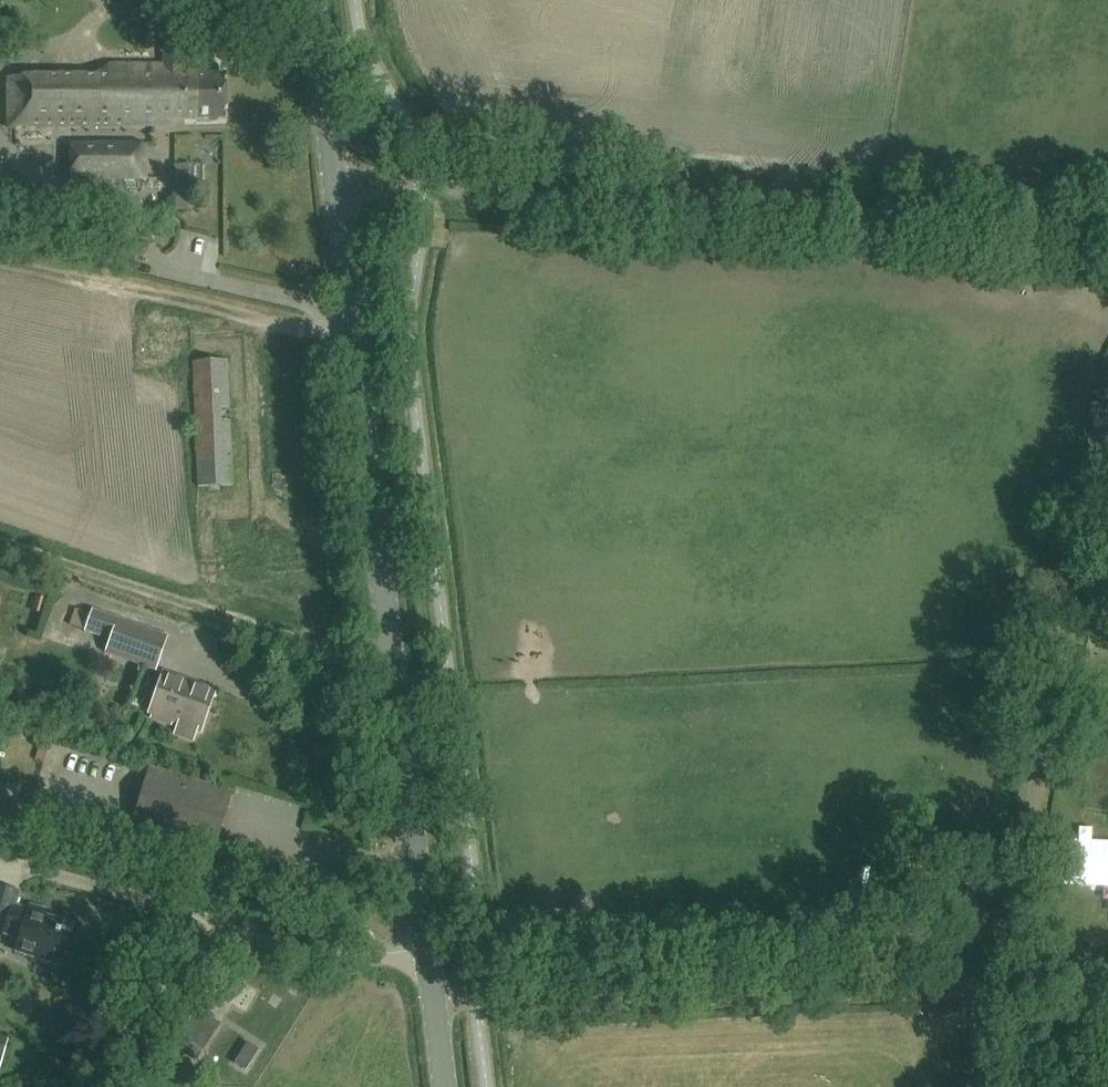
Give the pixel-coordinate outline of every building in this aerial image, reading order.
[(57,76),(34,78),(5,78),(4,129),(16,129),(16,127),(174,128),(174,120),(225,120),(225,73),(184,73),(184,35),(164,35),(164,65),(111,64),(95,77),(57,76)] [(142,181),(142,144),(71,143),(71,181),(142,181)] [(175,211),(189,211),(189,164),(176,164),(175,211)] [(69,242),(51,238),(48,252),(66,256),(69,242)] [(198,487),(232,485),(227,360),(193,362),(198,487)] [(272,485),(287,485),(287,474),(271,474),(272,485)] [(92,609),(85,631),(110,640),(105,653),(156,671),(169,636),(92,609)] [(201,731),(215,691),(164,673),(150,713),(154,714),(152,718),(170,724),(171,721),(201,731)] [(214,850),(231,794),(149,770),(133,826),(214,850)] [(127,821),(133,800),(124,797),(117,818),(127,821)] [(25,828),(31,808),(0,798),(0,820),(25,828)] [(0,886),(0,912),(8,914),(2,934),(18,939),(14,953),(66,968),(70,955),(79,925),(44,915),(46,909),(30,905),(29,910),(14,905),(18,891),(0,886)] [(221,1024),(198,1009),(174,1045),(197,1060),(221,1024)] [(0,1068),(9,1039),(0,1036),(0,1068)] [(246,1069),(259,1049),(248,1042),(236,1062),(246,1069)]
